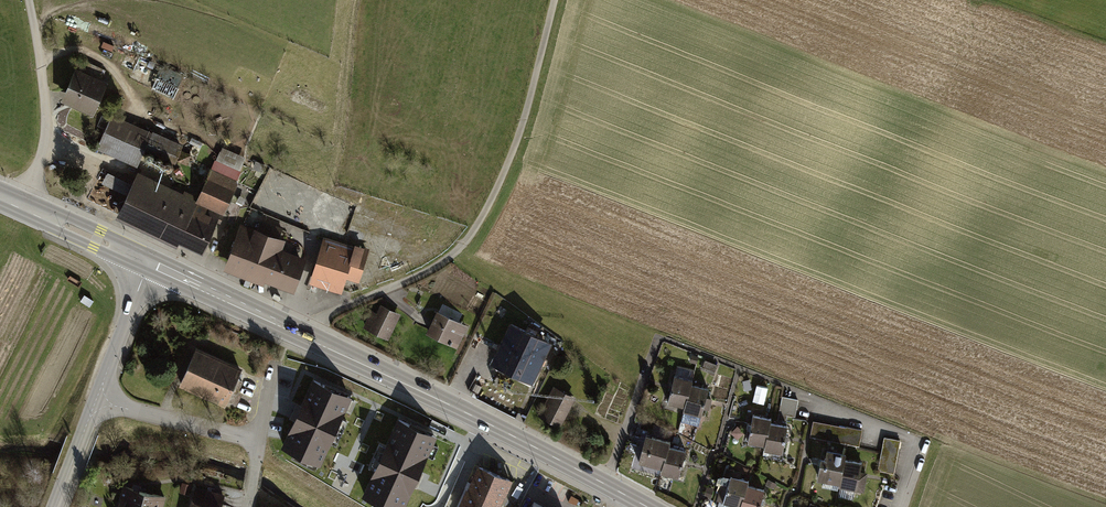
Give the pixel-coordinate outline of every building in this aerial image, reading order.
[(163,67),(154,86),(175,96),(184,77),(163,67)] [(105,87),(74,73),(60,104),(91,118),(105,87)] [(180,146),(110,118),(95,153),(137,170),(144,150),(174,162),(180,146)] [(191,208),(105,167),(87,203),(203,259),(239,186),(208,171),(191,208)] [(257,231),(243,226),(229,263),(293,287),(302,264),(296,261),(297,258),(275,250),(282,230),(261,222),(257,231)] [(421,235),(436,238),(438,225),(423,223),(421,235)] [(367,251),(326,238),(314,276),(341,284),(344,276),(357,280),(367,251)] [(399,251),(389,255),(394,268),(403,264),(399,251)] [(398,313),(372,302),(361,326),(387,338),(398,313)] [(468,322),(438,310),(428,335),(457,347),(468,322)] [(548,339),(512,322),(493,361),(529,378),(548,339)] [(242,371),(197,350),(179,389),(224,410),(242,371)] [(351,395),(311,378),(279,446),(318,464),(351,395)] [(668,406),(686,410),(690,390),(692,382),(674,378),(668,406)] [(574,398),(551,386),(536,415),(559,427),(574,398)] [(706,394),(690,390),(686,410),(684,416),(700,420),(706,394)] [(794,415),(798,400),(784,397),(780,411),(794,415)] [(766,450),(771,426),(772,420),(754,416),(748,446),(766,450)] [(397,418),(361,495),(386,506),(403,506),(415,480),(436,435),(397,418)] [(859,444),(862,431),(814,421),(811,434),(859,444)] [(771,426),(766,450),(765,454),(782,457),(788,429),(771,426)] [(639,466),(662,471),(666,451),(668,444),(645,439),(639,466)] [(893,476),(900,442),(885,439),(878,473),(893,476)] [(685,454),(666,451),(662,471),(660,477),(679,481),(685,454)] [(838,488),(844,461),(845,455),(824,451),(817,483),(838,488)] [(844,461),(838,488),(837,492),(854,496),(861,465),(844,461)] [(477,465),(458,506),(498,506),(510,480),(477,465)] [(749,490),(751,483),(731,477),(722,505),(729,506),(743,506),(749,490)] [(122,490),(118,506),(161,506),(163,501),(122,490)] [(743,506),(760,506),(764,495),(749,490),(743,506)]
